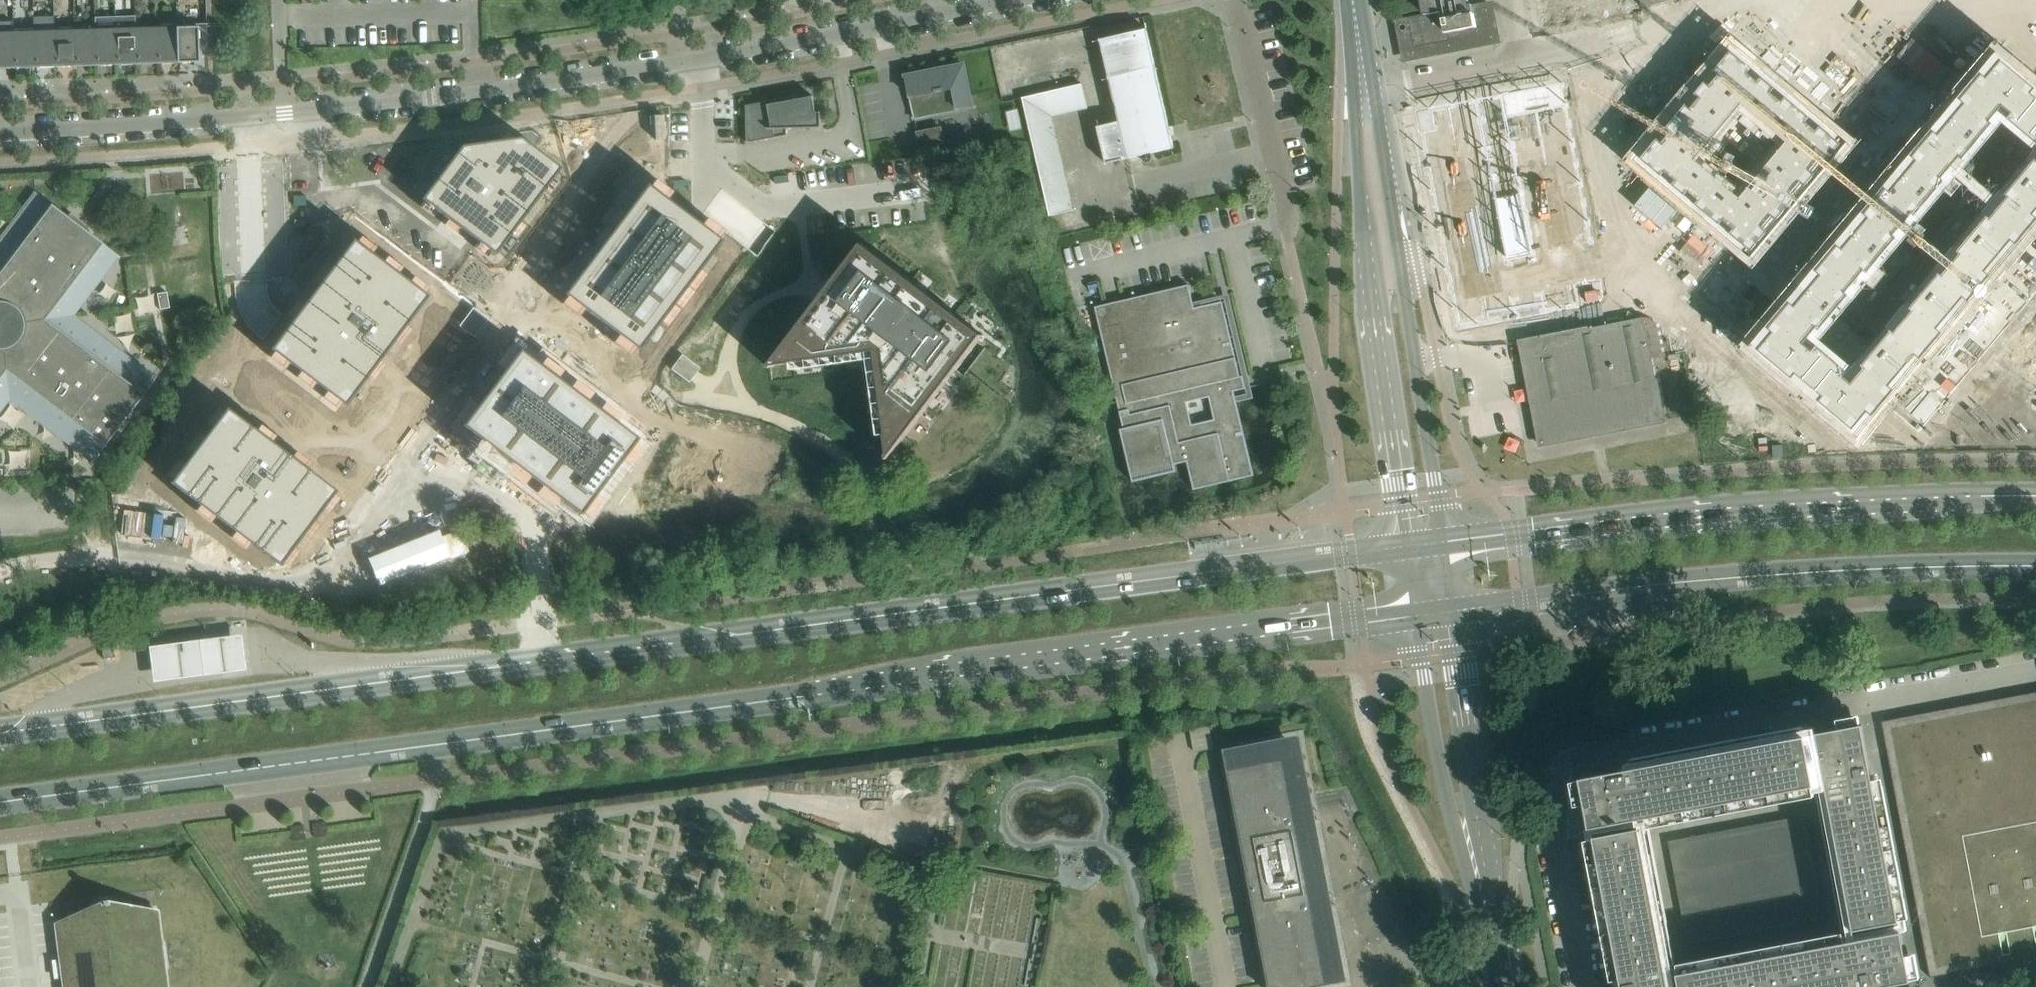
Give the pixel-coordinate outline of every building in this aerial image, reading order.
[(1463,0),(1424,0),(1426,14),(1407,17),(1413,47),(1404,48),(1406,59),(1496,42),(1494,31),(1493,31),(1487,2),(1465,6),(1463,0)] [(1545,24),(1547,24),(1547,22),(1563,19),(1563,21),(1564,21),(1561,0),(1541,0),(1545,24)] [(1564,21),(1565,21),(1565,19),(1581,16),(1581,18),(1582,18),(1579,0),(1561,0),(1564,21)] [(1582,18),(1584,17),(1583,16),(1599,13),(1600,15),(1601,14),(1598,0),(1579,0),(1582,18)] [(1601,14),(1602,14),(1601,12),(1617,10),(1618,11),(1619,11),(1617,0),(1598,0),(1601,14)] [(1619,11),(1620,11),(1619,9),(1635,6),(1636,8),(1638,8),(1636,0),(1617,0),(1619,11)] [(53,17),(33,18),(33,29),(35,68),(55,67),(54,28),(53,17)] [(116,65),(115,17),(94,18),(95,27),(96,66),(116,65)] [(137,64),(135,26),(135,17),(115,17),(116,65),(137,64)] [(207,24),(176,25),(177,63),(199,62),(208,62),(208,50),(207,27),(207,24)] [(157,64),(156,25),(135,26),(137,64),(157,64)] [(177,63),(176,25),(156,25),(157,64),(177,63)] [(96,66),(95,27),(74,28),(75,66),(96,66)] [(75,66),(74,28),(54,28),(55,67),(75,66)] [(35,68),(33,29),(13,30),(14,68),(35,68)] [(1174,148),(1146,29),(1100,39),(1119,122),(1097,127),(1106,164),(1174,148)] [(13,30),(0,30),(0,69),(14,68),(13,30)] [(1693,109),(1674,131),(1678,134),(1670,143),(1666,140),(1650,159),(1670,176),(1674,172),(1683,179),(1679,183),(1692,194),(1695,190),(1704,197),(1700,201),(1724,221),(1727,217),(1736,224),(1732,228),(1753,245),(1769,226),(1765,222),(1772,213),(1776,217),(1795,194),(1791,191),(1798,182),(1802,186),(1813,173),(1809,170),(1816,161),(1820,165),(1836,145),(1816,128),(1813,133),(1804,125),(1807,121),(1784,102),(1781,106),(1772,99),(1776,94),(1763,84),(1759,88),(1750,80),(1754,76),(1734,59),(1718,79),(1722,82),(1714,91),(1710,88),(1700,100),(1704,103),(1697,112),(1693,109)] [(1794,305),(1790,301),(1768,327),(1773,331),(1757,349),(1852,428),(1867,410),(1872,414),(1892,389),(1888,385),(1915,353),(1919,357),(1940,332),(1936,328),(1963,296),(1967,300),(1988,275),(1983,271),(2011,239),(2015,243),(2035,218),(2031,214),(2035,208),(2035,161),(2034,159),(2004,195),(2006,197),(1989,218),(1986,216),(1956,252),(1959,254),(1941,275),(1938,273),(1908,309),(1911,311),(1893,332),(1890,330),(1861,365),(1863,368),(1851,383),(1842,375),(1846,370),(1816,345),(1812,349),(1803,342),(1815,328),(1818,330),(1848,294),(1845,292),(1863,271),(1866,273),(1896,237),(1893,235),(1911,214),(1914,216),(1943,180),(1941,178),(1959,157),(1961,159),(1991,124),(1988,121),(2001,106),(2009,113),(2005,119),(2035,144),(2035,91),(1999,61),(1984,79),(1979,75),(1959,100),(1963,103),(1936,136),(1932,132),(1911,157),(1916,160),(1806,291),(1794,305)] [(964,65),(906,76),(913,112),(956,103),(957,109),(972,106),(964,65)] [(1562,82),(1417,110),(1459,326),(1592,301),(1594,300),(1596,299),(1597,298),(1599,297),(1600,296),(1601,294),(1601,292),(1602,290),(1602,288),(1602,287),(1562,82)] [(1054,90),(1022,98),(1028,122),(1052,116),(1060,115),(1069,113),(1079,111),(1088,108),(1082,84),(1073,86),(1064,88),(1054,90)] [(787,128),(796,128),(822,127),(821,112),(820,112),(816,112),(813,96),(788,101),(788,98),(746,105),(747,143),(787,135),(787,134),(787,128)] [(1055,128),(1052,116),(1028,122),(1030,134),(1055,128)] [(941,128),(918,133),(920,145),(943,141),(941,128)] [(1057,140),(1055,128),(1030,134),(1033,146),(1057,140)] [(461,145),(421,198),(494,253),(559,167),(519,137),(461,145)] [(1060,152),(1057,140),(1033,146),(1036,157),(1060,152)] [(1063,164),(1060,152),(1036,157),(1039,169),(1063,164)] [(1065,175),(1063,164),(1039,169),(1041,181),(1065,175)] [(767,242),(628,427),(682,467),(873,213),(819,172),(767,242)] [(1068,187),(1065,175),(1041,181),(1044,193),(1068,187)] [(646,184),(563,294),(596,318),(605,324),(637,349),(720,240),(646,184)] [(1071,199),(1068,187),(1044,193),(1047,204),(1071,199)] [(94,276),(97,279),(116,255),(119,258),(120,257),(86,231),(89,227),(70,213),(67,217),(34,191),(33,192),(37,195),(18,218),(22,221),(0,250),(0,398),(8,388),(60,428),(58,432),(93,459),(90,462),(91,463),(117,429),(121,432),(135,414),(131,411),(157,377),(156,376),(153,380),(118,353),(115,357),(63,317),(94,276)] [(1073,211),(1071,199),(1047,204),(1049,216),(1073,211)] [(268,327),(150,485),(276,577),(303,573),(491,319),(353,214),(268,327)] [(825,292),(768,368),(773,367),(774,366),(793,363),(792,361),(857,353),(858,365),(859,366),(859,368),(861,369),(862,370),(863,371),(865,371),(867,371),(868,371),(870,370),(871,369),(872,367),(872,365),(873,364),(872,362),(876,362),(889,452),(887,454),(888,459),(955,371),(978,341),(983,335),(862,243),(852,257),(825,292)] [(1194,490),(1197,489),(1254,475),(1233,391),(1245,388),(1243,375),(1240,376),(1222,301),(1202,306),(1201,304),(1193,305),(1188,284),(1095,306),(1117,399),(1124,428),(1120,429),(1133,482),(1136,481),(1176,471),(1174,464),(1187,462),(1194,490)] [(160,310),(170,308),(167,292),(157,294),(160,310)] [(2002,355),(2035,383),(2035,315),(2002,355)] [(1541,338),(1520,342),(1526,370),(1540,445),(1665,421),(1652,358),(1664,356),(1657,324),(1643,317),(1541,337),(1541,338)] [(485,394),(461,425),(579,513),(636,438),(518,349),(495,381),(485,394)] [(244,635),(151,647),(152,657),(154,674),(156,683),(249,671),(248,662),(246,645),(244,635)] [(113,647),(102,649),(103,659),(115,657),(113,647)] [(1881,721),(1929,977),(2035,957),(2035,692),(1881,721)] [(1862,725),(1816,733),(1853,930),(1899,922),(1862,725)] [(1300,735),(1225,749),(1228,761),(1226,762),(1269,986),(1313,986),(1334,983),(1334,981),(1346,979),(1300,735)] [(1806,735),(1582,778),(1592,827),(1815,785),(1806,735)] [(1593,837),(1622,986),(1669,986),(1639,828),(1593,837)] [(56,963),(57,975),(64,974),(66,986),(164,986),(162,966),(166,966),(163,944),(159,945),(154,909),(142,910),(142,906),(129,908),(129,904),(117,906),(116,902),(93,905),(93,909),(81,910),(81,914),(69,916),(70,920),(57,921),(63,962),(56,963)] [(1677,974),(1679,986),(1880,986),(1910,981),(1901,931),(1825,946),(1786,953),(1677,974)]
